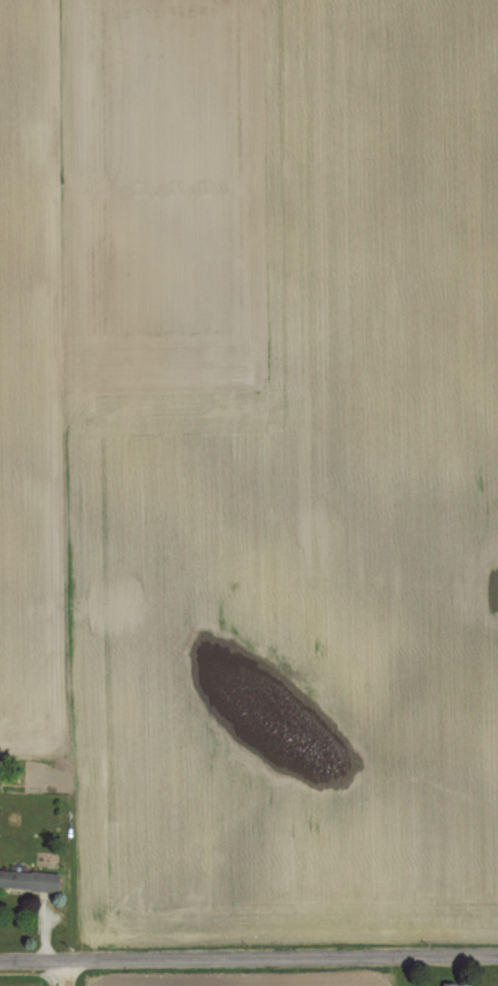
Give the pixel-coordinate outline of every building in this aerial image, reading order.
[(0,870),(0,889),(60,892),(61,873),(0,870)]
